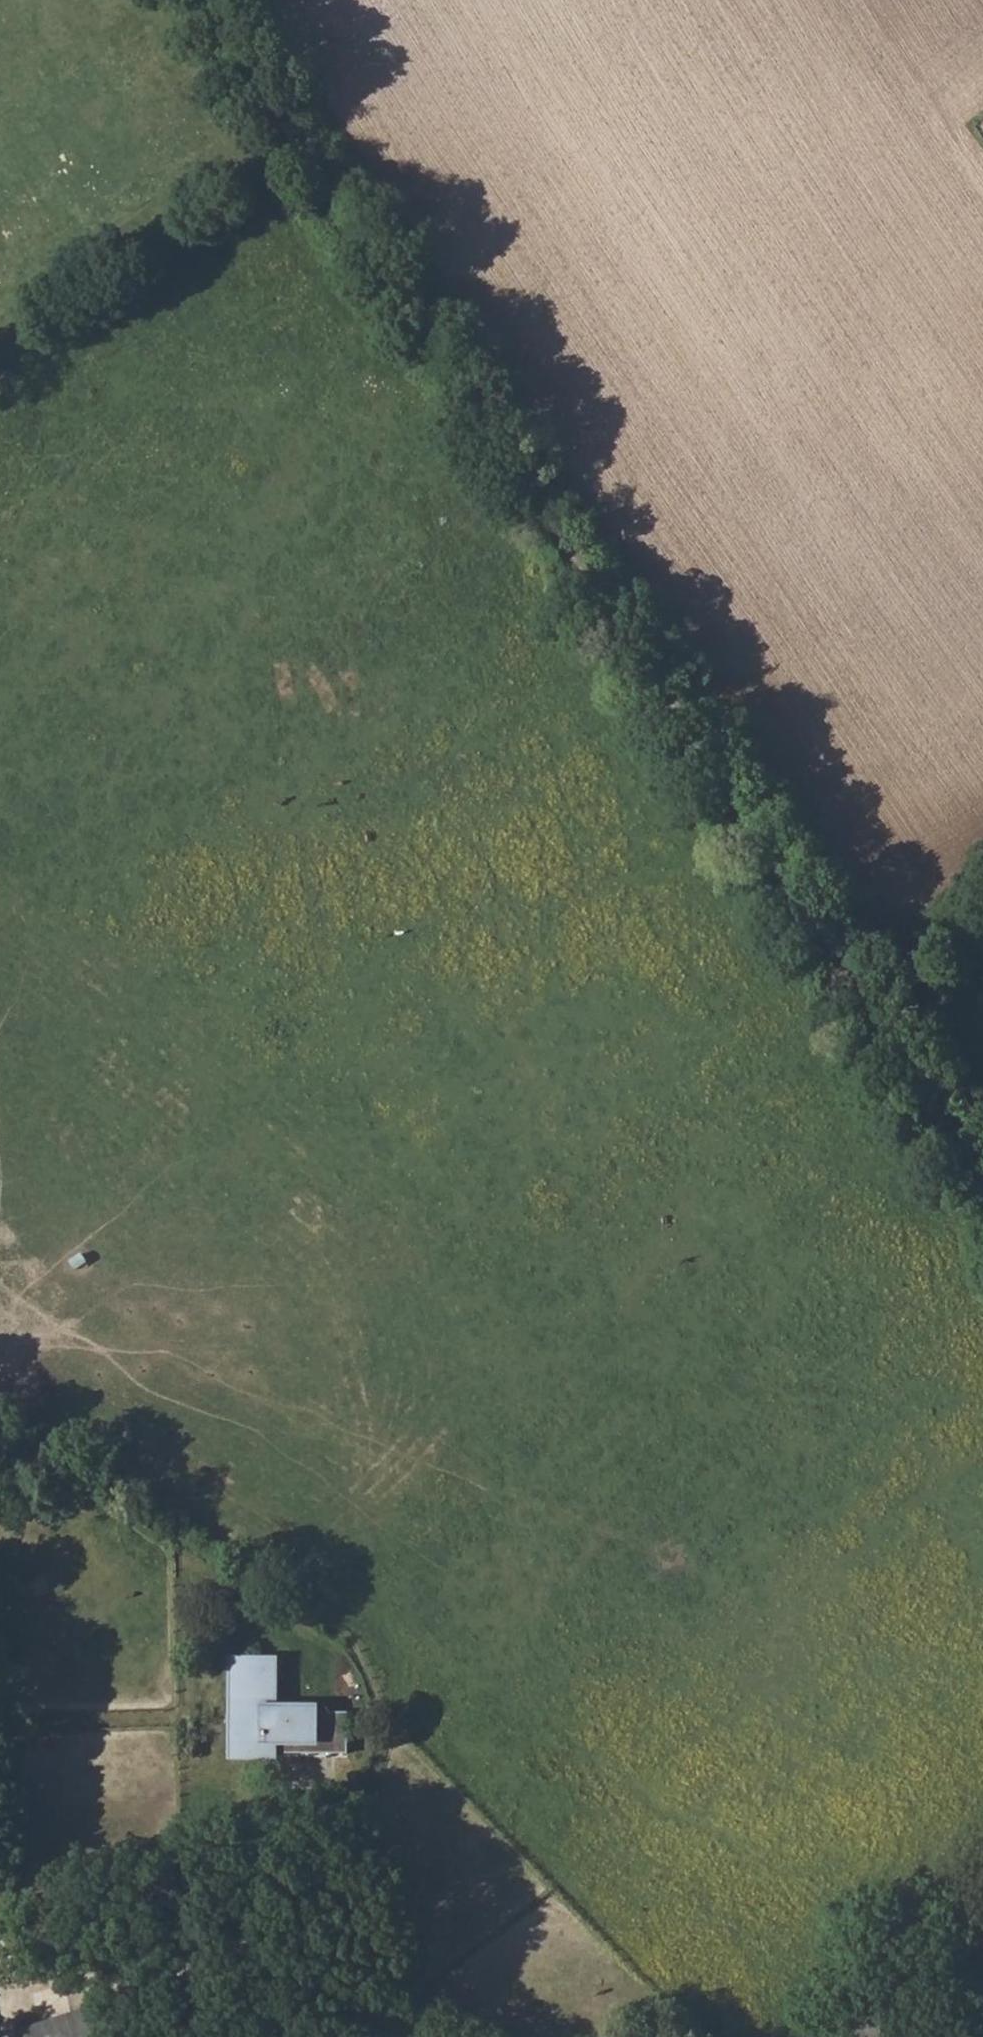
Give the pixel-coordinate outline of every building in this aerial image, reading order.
[(246,1769),(279,1770),(289,1752),(308,1717),(285,1717),(286,1671),(242,1671),(240,1712),(247,1713),(246,1769)] [(289,1752),(279,1770),(282,1770),(282,1765),(359,1767),(359,1722),(328,1722),(327,1718),(308,1717),(289,1752)] [(56,2008),(29,2016),(35,2036),(64,2036),(56,2008)] [(4,2023),(1,2009),(0,2009),(0,2036),(9,2036),(4,2023)]
